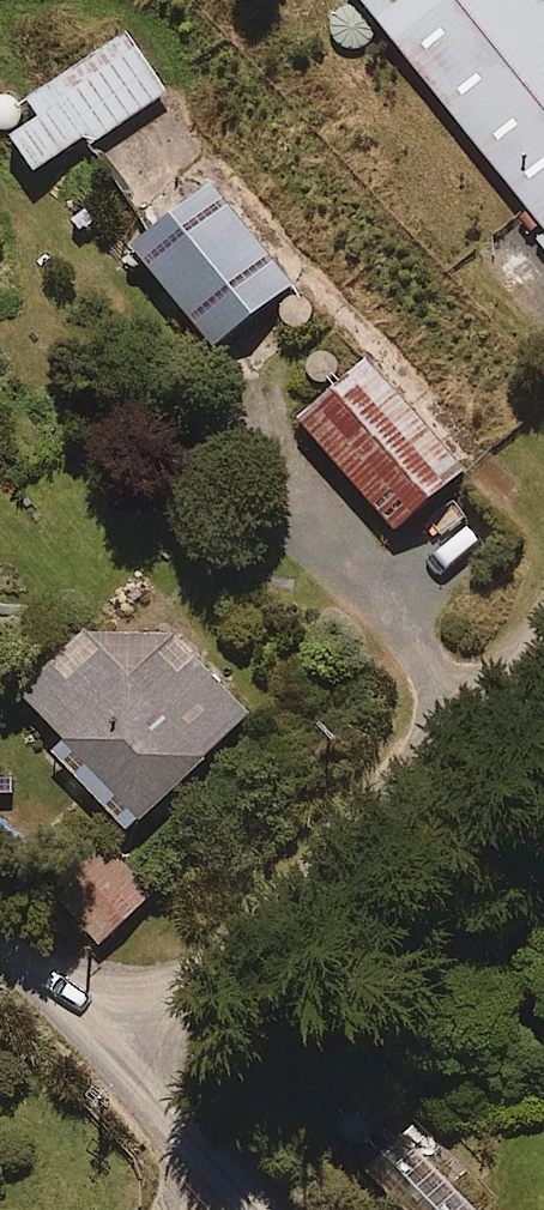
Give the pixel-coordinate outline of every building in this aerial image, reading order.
[(543,197),(543,0),(389,0),(543,197)] [(0,103),(0,141),(1,142),(12,134),(38,171),(88,137),(93,144),(167,93),(126,34),(46,90),(37,77),(0,103)] [(295,285),(207,175),(129,238),(217,348),(295,285)] [(466,470),(368,360),(301,420),(398,530),(466,470)] [(251,714),(129,593),(26,697),(71,742),(57,757),(133,832),(251,714)] [(152,896),(121,864),(71,913),(102,945),(152,896)] [(414,1122),(366,1169),(406,1209),(485,1209),(458,1183),(466,1176),(414,1122)]
